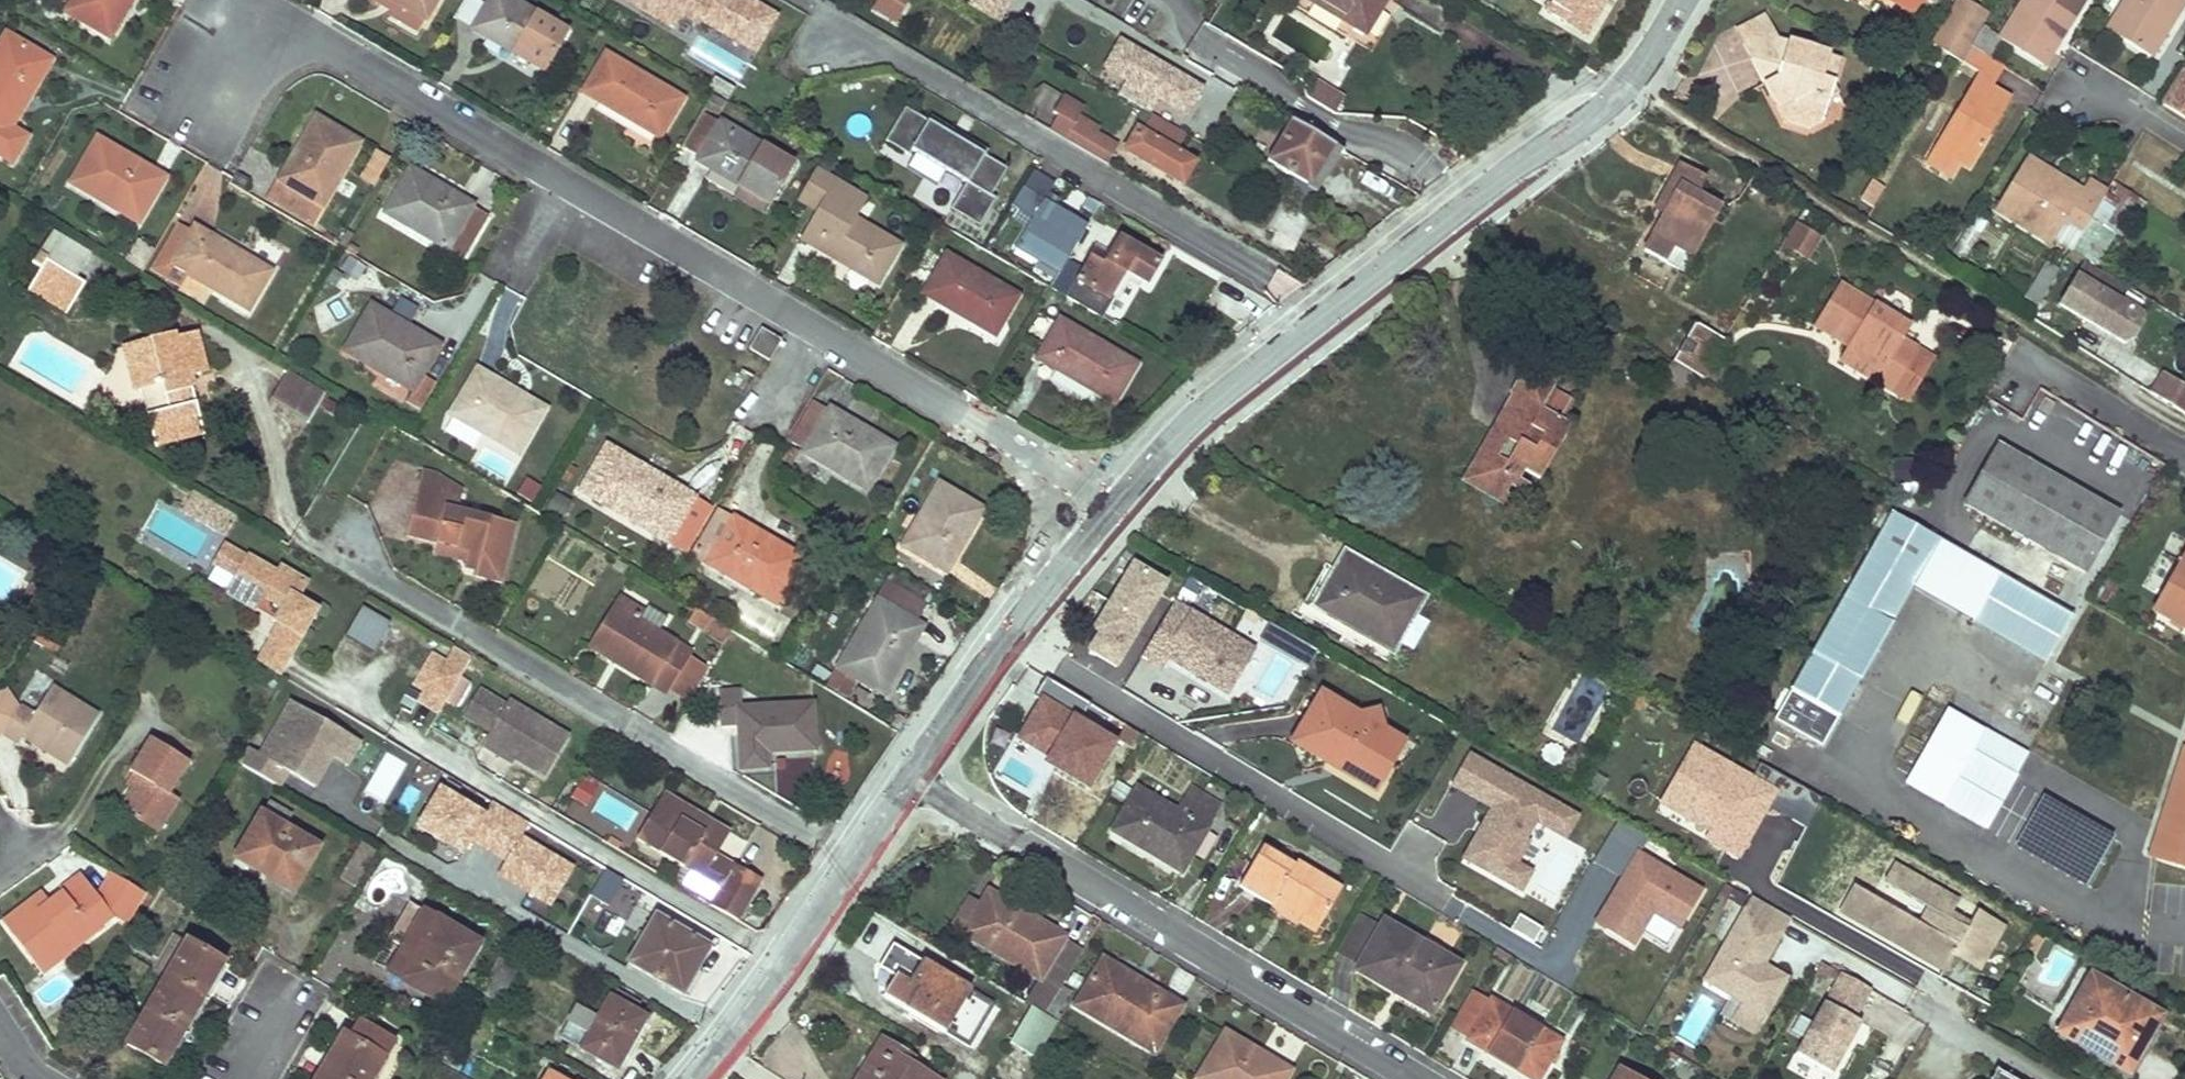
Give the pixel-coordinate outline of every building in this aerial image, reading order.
[(62,14),(106,41),(131,0),(70,0),(62,14)] [(422,22),(435,0),(385,0),(422,22)] [(469,31),(541,72),(564,34),(508,0),(487,0),(469,31)] [(633,11),(629,2),(630,0),(615,0),(633,11)] [(694,28),(696,23),(751,55),(772,18),(741,0),(630,0),(629,2),(633,11),(667,31),(675,17),(694,28)] [(874,15),(896,27),(912,0),(882,0),(874,15)] [(996,23),(1009,0),(955,0),(996,23)] [(1304,1),(1360,34),(1381,0),(1304,0),(1304,1)] [(1546,13),(1586,36),(1607,0),(1554,0),(1546,13)] [(1912,17),(1923,0),(1883,0),(1912,17)] [(2000,42),(2043,67),(2085,0),(2025,0),(2000,42)] [(2184,2),(2184,0),(2127,0),(2108,32),(2150,58),(2184,2)] [(1954,7),(1926,54),(1954,71),(1982,24),(1954,7)] [(1770,29),(1763,16),(1733,32),(1739,46),(1770,29)] [(1777,41),(1770,29),(1739,46),(1748,62),(1779,72),(1777,81),(1763,89),(1783,126),(1804,133),(1818,126),(1825,102),(1837,95),(1831,83),(1837,60),(1777,41)] [(8,170),(25,141),(9,131),(49,64),(4,36),(0,43),(0,165),(8,170)] [(1199,91),(1117,42),(1100,71),(1123,83),(1114,97),(1146,116),(1155,102),(1181,119),(1199,91)] [(1994,85),(2003,69),(1971,48),(1962,64),(1978,74),(1994,85)] [(604,56),(582,94),(658,139),(681,101),(604,56)] [(1779,72),(1748,62),(1763,89),(1777,81),(1779,72)] [(2161,106),(2184,121),(2184,73),(2183,72),(2161,106)] [(1994,85),(1978,74),(1973,82),(1991,92),(1994,85)] [(1991,92),(1973,82),(1917,176),(1927,181),(1934,171),(1949,180),(1959,163),(1971,169),(2009,102),(1991,92)] [(1331,94),(1313,83),(1304,99),(1322,110),(1331,94)] [(1331,94),(1322,110),(1332,115),(1341,100),(1331,94)] [(1005,166),(982,152),(985,147),(962,133),(959,138),(948,132),(951,127),(927,113),(925,118),(902,105),(883,138),(906,152),(909,148),(963,179),(948,207),(977,224),(993,195),(988,192),(1005,166)] [(1055,129),(1051,136),(1107,168),(1117,149),(1093,136),(1096,130),(1054,105),(1044,122),(1055,129)] [(681,148),(697,157),(694,162),(739,189),(763,202),(766,204),(790,165),(718,122),(716,125),(700,115),(681,148)] [(1183,138),(1182,137),(1148,117),(1140,133),(1135,131),(1123,152),(1180,183),(1191,162),(1175,153),(1183,138)] [(315,119),(265,202),(304,225),(315,206),(321,208),(358,145),(315,119)] [(1286,121),(1261,163),(1305,189),(1321,166),(1326,169),(1337,150),(1286,121)] [(95,141),(68,185),(136,226),(162,181),(95,141)] [(373,188),(390,160),(375,151),(358,180),(373,188)] [(2089,220),(2106,195),(2088,182),(2082,194),(2027,160),(1996,212),(2050,247),(2053,240),(2071,251),(2089,220)] [(1305,189),(1305,190),(1311,193),(1326,169),(1321,166),(1305,189)] [(1678,169),(1656,202),(1666,207),(1640,252),(1661,264),(1672,247),(1688,255),(1715,210),(1694,197),(1702,183),(1678,169)] [(408,170),(382,214),(460,261),(484,219),(470,211),(471,208),(408,170)] [(812,171),(799,192),(818,204),(813,213),(797,241),(873,286),(896,248),(852,221),(862,202),(812,171)] [(1871,209),(1882,190),(1871,183),(1859,201),(1871,209)] [(2135,200),(2112,184),(2106,195),(2089,220),(2113,235),(2120,238),(2129,224),(2131,207),(2135,200)] [(739,189),(733,197),(757,211),(763,202),(739,189)] [(799,192),(794,202),(813,213),(818,204),(799,192)] [(1041,201),(1026,192),(1019,207),(1034,216),(1041,201)] [(1015,205),(996,239),(1056,274),(1084,227),(1041,201),(1034,216),(1019,207),(1015,205)] [(1965,261),(1987,225),(1975,218),(1953,253),(1965,261)] [(2071,251),(2070,254),(2094,268),(2113,235),(2089,220),(2071,251)] [(1796,224),(1781,248),(1808,264),(1822,240),(1796,224)] [(168,267),(187,236),(175,228),(149,270),(174,285),(180,274),(168,267)] [(187,236),(168,267),(180,274),(245,313),(268,275),(191,229),(187,236)] [(50,232),(35,256),(74,279),(87,256),(50,232)] [(140,270),(152,250),(137,241),(124,261),(140,270)] [(1085,259),(1062,299),(1096,319),(1108,299),(1123,274),(1137,282),(1144,286),(1157,266),(1115,241),(1105,258),(1099,267),(1085,259)] [(1672,247),(1661,264),(1677,274),(1688,255),(1672,247)] [(1091,250),(1085,259),(1099,267),(1105,258),(1091,250)] [(945,255),(921,295),(993,337),(1015,297),(945,255)] [(35,256),(29,266),(38,272),(26,291),(65,314),(82,284),(74,279),(35,256)] [(2048,288),(2060,270),(2046,261),(2023,300),(2035,307),(2048,288)] [(2126,289),(2082,263),(2057,305),(2123,345),(2131,341),(2140,327),(2140,317),(2117,303),(2126,289)] [(1123,274),(1108,299),(1115,303),(1126,286),(1132,289),(1137,282),(1123,274)] [(1838,288),(1815,327),(1847,348),(1842,356),(1873,374),(1869,381),(1887,391),(1912,350),(1898,339),(1904,328),(1838,288)] [(370,308),(342,354),(409,394),(403,404),(417,412),(433,386),(419,377),(437,347),(370,308)] [(1056,321),(1033,360),(1109,405),(1132,366),(1056,321)] [(1694,326),(1669,364),(1691,376),(1697,380),(1720,342),(1694,326)] [(758,331),(747,352),(765,363),(777,343),(758,331)] [(134,394),(147,448),(195,437),(184,393),(176,395),(175,383),(181,382),(194,380),(184,338),(166,342),(165,338),(119,349),(130,394),(134,394)] [(1842,356),(1839,362),(1869,381),(1873,374),(1842,356)] [(1488,433),(1475,457),(1482,460),(1469,485),(1495,500),(1508,477),(1517,482),(1524,471),(1541,478),(1568,428),(1560,423),(1572,401),(1552,390),(1555,384),(1525,368),(1509,396),(1517,401),(1496,438),(1488,433)] [(475,370),(448,415),(516,456),(542,411),(475,370)] [(323,397),(284,374),(268,402),(307,425),(323,397)] [(2162,374),(2149,394),(2184,416),(2184,389),(2162,374)] [(181,382),(175,383),(176,395),(184,393),(181,382)] [(1509,396),(1488,433),(1496,438),(1517,401),(1509,396)] [(808,407),(788,443),(802,451),(799,454),(864,493),(890,448),(827,411),(823,417),(808,407)] [(1976,443),(1947,493),(1963,501),(1992,450),(1976,443)] [(603,446),(576,492),(664,545),(691,499),(603,446)] [(1963,501),(1961,504),(2079,571),(2112,513),(1995,446),(1992,450),(1963,501)] [(1475,457),(1462,481),(1469,485),(1482,460),(1475,457)] [(405,540),(435,548),(465,555),(462,566),(475,569),(473,580),(499,586),(513,526),(456,512),(459,502),(444,498),(448,483),(435,475),(422,472),(405,540)] [(1508,477),(1495,500),(1511,510),(1525,486),(1517,482),(1508,477)] [(461,491),(448,483),(444,498),(459,502),(461,491)] [(935,486),(897,547),(941,573),(978,511),(935,486)] [(195,495),(183,516),(227,542),(239,521),(195,495)] [(691,499),(664,545),(682,556),(710,511),(691,499)] [(717,511),(690,557),(704,565),(731,520),(717,511)] [(1888,512),(1788,690),(1838,718),(1911,591),(1939,541),(1888,512)] [(731,520),(704,565),(772,606),(799,561),(731,520)] [(2184,628),(2184,540),(2166,530),(2154,552),(2140,544),(2125,569),(2140,577),(2136,585),(2156,597),(2150,609),(2184,628)] [(1939,541),(1911,591),(1969,623),(1998,574),(1939,541)] [(433,559),(462,566),(465,555),(435,548),(433,559)] [(227,550),(216,568),(238,581),(248,564),(227,550)] [(1343,555),(1312,609),(1389,652),(1398,638),(1414,610),(1421,599),(1343,555)] [(271,643),(293,656),(318,614),(299,603),(308,588),(282,571),(278,577),(250,561),(248,564),(238,581),(236,584),(245,590),(242,595),(264,607),(267,603),(283,613),(276,626),(280,628),(271,643)] [(1168,580),(1132,563),(1090,630),(1099,636),(1089,650),(1119,669),(1168,580)] [(1998,574),(1969,623),(2039,663),(2066,614),(1998,574)] [(875,602),(823,685),(843,698),(854,681),(879,696),(920,630),(912,624),(923,607),(882,581),(871,599),(875,602)] [(236,584),(228,598),(276,626),(283,613),(267,603),(264,607),(242,595),(245,590),(236,584)] [(1762,601),(1762,585),(1751,586),(1751,601),(1762,601)] [(646,607),(640,617),(613,600),(590,639),(621,657),(616,667),(664,696),(667,691),(686,659),(688,655),(655,635),(665,619),(646,607)] [(1252,643),(1177,600),(1141,657),(1161,669),(1166,661),(1226,694),(1252,643)] [(359,602),(343,634),(373,649),(389,617),(359,602)] [(1414,610),(1398,638),(1412,647),(1428,619),(1414,610)] [(693,611),(685,624),(704,633),(710,622),(693,611)] [(590,639),(585,648),(616,667),(621,657),(590,639)] [(271,643),(257,666),(279,679),(293,656),(271,643)] [(427,658),(412,682),(442,700),(443,698),(455,679),(457,675),(427,658)] [(687,703),(706,670),(686,659),(667,691),(687,703)] [(455,679),(443,698),(453,704),(464,684),(455,679)] [(419,692),(409,687),(400,702),(410,708),(419,692)] [(98,720),(51,691),(34,718),(20,710),(17,714),(5,693),(0,695),(0,741),(16,751),(21,744),(65,772),(98,720)] [(477,693),(461,719),(488,735),(484,741),(514,759),(544,777),(566,740),(507,703),(503,709),(477,693)] [(735,727),(738,771),(763,770),(762,755),(811,752),(808,707),(736,711),(734,695),(717,696),(719,727),(735,727)] [(1318,700),(1290,746),(1326,767),(1330,761),(1368,782),(1376,768),(1383,772),(1397,746),(1384,739),(1373,715),(1355,722),(1318,700)] [(1041,703),(1017,740),(1054,762),(1050,769),(1085,789),(1111,745),(1041,703)] [(245,751),(236,767),(277,790),(285,775),(312,790),(320,776),(315,773),(318,768),(323,771),(329,760),(343,736),(288,704),(257,758),(245,751)] [(1941,805),(1981,734),(1942,711),(1902,784),(1941,805)] [(1141,738),(1123,727),(1115,742),(1133,752),(1141,738)] [(2153,829),(2169,834),(2166,845),(2184,851),(2184,728),(2183,734),(2153,829)] [(1941,805),(1982,829),(1988,832),(2000,839),(2086,888),(2114,835),(2011,776),(2022,758),(1981,734),(1941,805)] [(343,736),(329,760),(343,769),(357,744),(343,736)] [(145,741),(125,774),(129,776),(136,780),(128,792),(115,813),(155,837),(176,804),(167,798),(186,766),(145,741)] [(514,759),(484,741),(479,749),(509,767),(514,759)] [(1779,789),(1695,743),(1660,806),(1744,852),(1779,789)] [(1588,813),(1468,746),(1443,789),(1485,812),(1460,856),(1518,889),(1528,872),(1515,865),(1536,828),(1569,846),(1588,813)] [(387,801),(405,760),(384,750),(366,791),(387,801)] [(1330,761),(1326,767),(1371,793),(1383,772),(1376,768),(1368,782),(1330,761)] [(588,804),(600,782),(580,771),(568,794),(588,804)] [(129,776),(122,788),(128,792),(136,780),(129,776)] [(1134,789),(1110,831),(1171,870),(1178,859),(1186,863),(1219,805),(1188,787),(1173,811),(1134,789)] [(435,791),(412,829),(457,855),(466,841),(483,851),(501,862),(492,875),(545,906),(567,869),(516,839),(524,825),(506,814),(487,803),(479,817),(435,791)] [(634,841),(716,890),(706,906),(732,922),(755,882),(729,867),(725,874),(709,864),(713,858),(719,847),(688,829),(695,817),(660,796),(634,841)] [(267,802),(257,818),(280,832),(290,816),(267,802)] [(719,847),(726,835),(695,817),(688,829),(719,847)] [(257,818),(231,859),(263,879),(265,877),(289,892),(314,851),(280,832),(257,818)] [(1988,832),(1984,840),(1995,847),(2000,839),(1988,832)] [(358,845),(336,881),(352,890),(373,854),(358,845)] [(1639,847),(1594,921),(1633,945),(1654,912),(1680,928),(1705,888),(1639,847)] [(1260,852),(1239,887),(1271,907),(1276,901),(1318,927),(1339,890),(1294,863),(1291,870),(1260,852)] [(729,867),(713,858),(709,864),(725,874),(729,867)] [(1178,859),(1171,870),(1179,875),(1186,863),(1178,859)] [(1851,889),(1837,911),(1909,952),(1913,946),(1943,963),(1948,954),(1974,968),(1997,928),(1971,913),(1964,925),(1946,915),(1954,902),(1890,865),(1881,882),(1924,907),(1915,924),(1851,889)] [(591,893),(610,903),(624,877),(605,867),(591,893)] [(108,877),(101,889),(92,903),(119,882),(108,877)] [(28,967),(55,947),(64,958),(98,931),(97,929),(107,922),(122,927),(141,895),(119,882),(92,903),(77,884),(56,900),(59,902),(46,910),(37,917),(30,908),(0,930),(0,933),(28,967)] [(978,908),(961,935),(1036,980),(1038,977),(1061,939),(1062,937),(987,892),(978,908)] [(39,901),(30,908),(37,917),(46,910),(39,901)] [(1276,901),(1271,907),(1314,934),(1318,927),(1276,901)] [(1752,901),(1704,985),(1754,1013),(1765,995),(1776,1001),(1787,981),(1763,967),(1788,922),(1752,901)] [(966,902),(950,928),(961,935),(978,908),(966,902)] [(404,907),(388,935),(401,943),(418,915),(404,907)] [(1357,913),(1332,953),(1355,968),(1381,926),(1357,913)] [(1513,927),(1534,939),(1542,924),(1521,913),(1513,927)] [(401,943),(390,962),(404,970),(397,982),(419,995),(422,992),(441,1004),(474,949),(418,915),(401,943)] [(651,915),(623,961),(676,993),(690,972),(683,968),(698,944),(651,915)] [(1355,968),(1353,972),(1390,993),(1396,984),(1434,1005),(1457,967),(1382,923),(1381,926),(1355,968)] [(163,980),(184,945),(171,937),(150,972),(163,980)] [(1081,951),(1061,939),(1038,977),(1058,989),(1081,951)] [(184,945),(163,980),(199,1000),(219,965),(184,945)] [(1913,946),(1909,952),(1940,969),(1943,963),(1913,946)] [(28,967),(37,978),(64,958),(55,947),(28,967)] [(1509,959),(1494,950),(1487,963),(1502,972),(1509,959)] [(498,957),(475,995),(496,1006),(517,969),(498,957)] [(390,962),(383,973),(397,982),(404,970),(390,962)] [(1102,962),(1074,1007),(1151,1052),(1178,1007),(1102,962)] [(1821,964),(1816,972),(1833,982),(1838,974),(1821,964)] [(921,965),(908,985),(915,989),(904,1010),(954,1040),(963,1025),(952,1018),(967,992),(921,965)] [(1868,992),(1838,974),(1833,982),(1793,1051),(1830,1072),(1859,1023),(1852,1019),(1868,992)] [(2087,978),(2055,1032),(2123,1070),(2149,1026),(2140,1021),(2146,1012),(2087,978)] [(163,980),(143,1013),(179,1034),(199,1000),(163,980)] [(1049,1004),(1056,992),(1043,984),(1037,997),(1049,1004)] [(1396,984),(1390,993),(1428,1016),(1434,1005),(1396,984)] [(1488,1005),(1468,994),(1447,1030),(1466,1042),(1488,1005)] [(1765,995),(1754,1013),(1765,1020),(1776,1001),(1765,995)] [(1035,996),(1030,1006),(1044,1013),(1049,1004),(1037,997),(1035,996)] [(575,1008),(564,1026),(581,1036),(574,1049),(614,1071),(643,1021),(606,1000),(595,1019),(575,1008)] [(1488,1005),(1466,1042),(1465,1043),(1527,1078),(1538,1078),(1559,1044),(1490,1003),(1488,1005)] [(1050,1008),(1046,1015),(1053,1020),(1057,1013),(1050,1008)] [(1029,1009),(1011,1042),(1037,1057),(1056,1025),(1029,1009)] [(2146,1012),(2140,1021),(2149,1026),(2154,1016),(2146,1012)] [(143,1013),(123,1048),(158,1068),(179,1034),(143,1013)] [(322,1064),(327,1067),(320,1078),(369,1078),(390,1044),(355,1024),(346,1040),(338,1036),(322,1064)] [(1198,1078),(1282,1078),(1286,1072),(1271,1063),(1266,1069),(1253,1061),(1256,1054),(1225,1035),(1198,1078)] [(859,1078),(929,1078),(905,1065),(898,1060),(902,1054),(882,1042),(859,1078)] [(902,1054),(898,1060),(905,1065),(909,1058),(902,1054)] [(1256,1054),(1253,1061),(1266,1069),(1271,1063),(1256,1054)] [(1786,1067),(1811,1078),(1830,1078),(1833,1074),(1792,1054),(1786,1067)] [(313,1078),(320,1078),(327,1067),(322,1064),(313,1078)]
